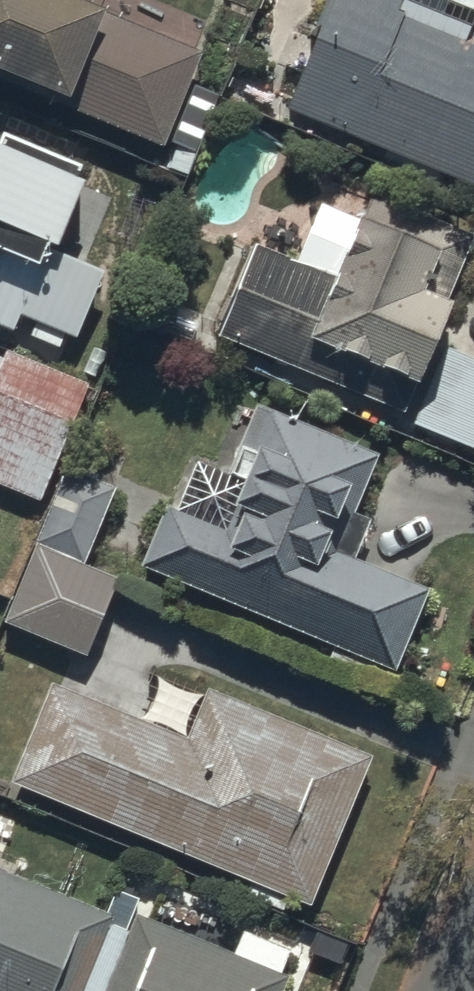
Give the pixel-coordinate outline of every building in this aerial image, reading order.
[(66,106),(64,112),(161,152),(201,56),(64,0),(0,0),(0,79),(66,106)] [(286,113),(473,189),(473,38),(471,37),(473,30),(473,0),(402,0),(401,0),(331,0),(286,113)] [(12,334),(18,319),(75,342),(100,279),(51,259),(80,189),(71,185),(76,174),(0,143),(0,329),(12,334)] [(256,249),(252,248),(216,342),(405,415),(473,237),(473,234),(370,194),(360,222),(318,206),(295,264),(256,249)] [(446,353),(442,352),(413,430),(473,453),(473,364),(446,353)] [(4,357),(0,368),(0,490),(39,506),(87,391),(4,357)] [(225,534),(164,511),(140,573),(333,649),(327,665),(363,680),(369,664),(394,674),(425,593),(356,565),(372,522),(354,515),(378,455),(256,408),(239,451),(255,457),(225,534)] [(85,566),(111,496),(71,481),(45,551),(85,566)] [(38,554),(7,627),(88,660),(118,587),(38,554)] [(159,685),(143,726),(49,688),(8,787),(251,886),(246,899),(282,914),(287,902),(308,911),(370,759),(208,693),(187,744),(180,742),(197,701),(159,685)] [(289,982),(277,977),(287,954),(231,929),(220,953),(137,916),(128,937),(108,928),(112,919),(32,883),(29,888),(0,875),(0,990),(285,990),(289,982)]
